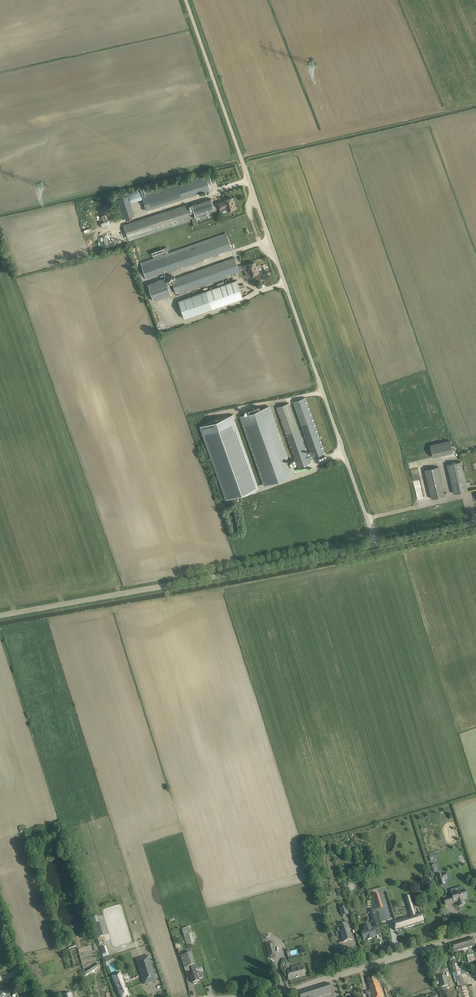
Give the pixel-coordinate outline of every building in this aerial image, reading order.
[(211,190),(208,183),(206,176),(142,197),(143,199),(146,210),(211,190)] [(128,193),(128,195),(130,202),(143,199),(142,197),(140,189),(128,193)] [(128,195),(116,199),(122,219),(134,215),(130,202),(128,195)] [(214,209),(210,197),(191,203),(195,216),(214,209)] [(225,201),(218,203),(220,208),(227,206),(228,211),(236,208),(235,203),(234,203),(232,197),(225,200),(225,201)] [(154,233),(190,222),(190,221),(190,218),(193,218),(188,204),(148,217),(124,225),(128,238),(129,238),(130,241),(133,240),(154,233)] [(154,259),(141,263),(146,279),(168,271),(213,255),(216,254),(216,256),(219,255),(218,254),(232,249),(230,245),(227,235),(223,237),(223,235),(168,253),(166,254),(165,255),(163,248),(151,252),(154,259)] [(171,279),(171,280),(176,293),(178,292),(179,295),(228,278),(227,275),(243,269),(242,266),(238,267),(238,266),(235,257),(177,277),(176,278),(175,278),(174,278),(173,279),(172,279),(171,279)] [(255,262),(247,264),(251,275),(259,272),(258,268),(257,268),(255,262)] [(173,275),(186,271),(184,266),(171,270),(173,275)] [(166,278),(148,284),(154,301),(171,295),(166,278)] [(206,291),(178,301),(185,318),(212,308),(243,298),(236,280),(206,291)] [(289,403),(277,407),(298,467),(310,463),(309,459),(313,458),(325,454),(305,397),(293,402),(301,425),(311,452),(307,454),(299,430),(289,403)] [(249,414),(240,417),(264,484),(294,474),(270,407),(261,410),(259,406),(248,410),(249,414)] [(233,415),(200,426),(225,498),(258,486),(233,415)] [(449,440),(430,445),(433,457),(434,456),(452,452),(449,440)] [(461,461),(447,464),(454,494),(468,490),(461,461)] [(438,466),(425,470),(432,499),(445,496),(438,466)] [(438,876),(435,877),(436,881),(439,880),(440,885),(445,884),(443,879),(444,879),(443,878),(442,876),(442,875),(438,876)] [(453,897),(451,898),(452,901),(454,901),(454,902),(457,901),(458,905),(464,903),(463,899),(466,898),(464,890),(460,891),(454,892),(455,893),(452,894),(453,897)] [(410,916),(393,921),(396,931),(424,922),(421,913),(415,914),(411,899),(406,901),(410,916)] [(346,906),(340,908),(342,916),(348,914),(346,906)] [(366,931),(361,933),(364,940),(367,939),(368,940),(372,939),(371,937),(376,936),(375,933),(377,933),(376,930),(380,929),(380,928),(374,910),(370,911),(375,927),(372,928),(373,929),(371,930),(370,927),(369,926),(365,928),(365,929),(366,931)] [(103,935),(98,916),(92,917),(97,936),(103,935)] [(346,923),(339,925),(341,931),(340,931),(343,942),(352,939),(349,928),(348,929),(346,923)] [(190,934),(184,936),(187,944),(193,942),(190,934)] [(473,938),(452,944),(455,954),(458,953),(458,951),(475,946),(473,938)] [(192,953),(184,955),(188,967),(191,966),(194,974),(190,975),(193,983),(193,984),(194,984),(197,983),(197,982),(199,981),(199,979),(202,977),(201,972),(197,973),(196,969),(197,969),(192,953)] [(149,956),(137,960),(145,984),(157,981),(149,956)] [(99,964),(84,973),(86,975),(100,966),(99,964)] [(291,971),(287,972),(289,979),(305,975),(302,964),(292,967),(293,970),(291,971)] [(452,965),(454,972),(452,973),(455,982),(457,982),(458,987),(456,988),(457,991),(458,991),(459,994),(458,995),(459,996),(468,996),(465,985),(463,986),(460,975),(462,974),(462,975),(468,973),(466,966),(461,967),(460,967),(460,968),(459,968),(457,964),(452,965)] [(111,977),(120,996),(126,996),(131,995),(125,982),(124,982),(120,973),(111,977)] [(365,991),(366,994),(368,994),(369,996),(383,996),(379,982),(378,983),(376,976),(367,979),(371,990),(365,991)] [(446,976),(438,978),(441,987),(448,985),(446,976)] [(299,992),(300,996),(319,996),(332,993),(329,983),(299,992)]
